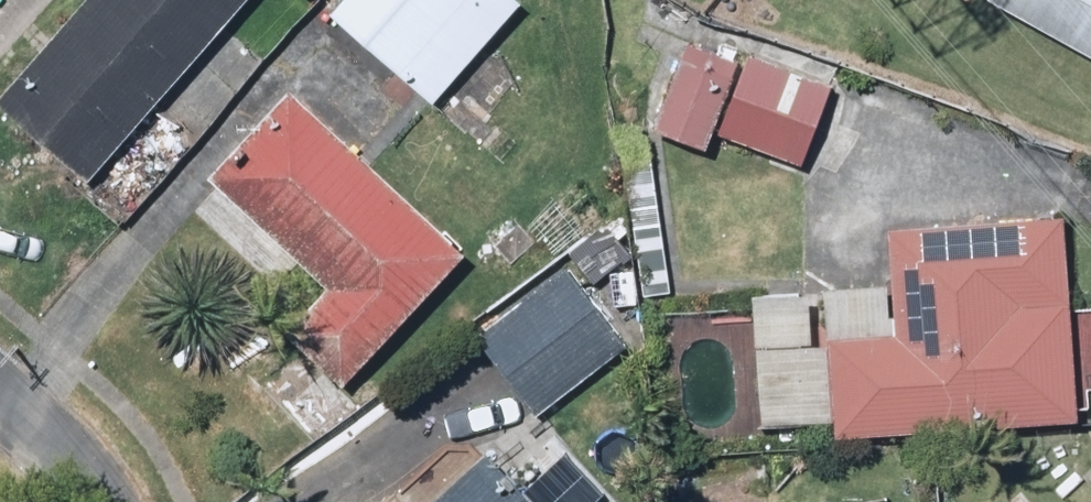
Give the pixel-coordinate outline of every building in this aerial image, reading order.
[(0,105),(0,112),(90,188),(251,0),(90,0),(0,105)] [(516,0),(345,0),(325,25),(469,141),(509,91),(475,64),(523,5),(516,0)] [(984,8),(1090,66),(1090,0),(988,0),(984,8)] [(732,68),(665,45),(634,136),(702,159),(708,140),(711,132),(732,68)] [(829,82),(738,51),(732,68),(711,132),(708,140),(799,171),(829,82)] [(458,258),(290,96),(207,182),(319,290),(286,324),(342,378),(458,258)] [(832,428),(833,442),(1074,427),(1061,219),(887,230),(891,292),(745,301),(753,433),(832,428)] [(632,349),(567,267),(471,342),(536,424),(632,349)] [(460,443),(399,501),(517,501),(460,443)]
